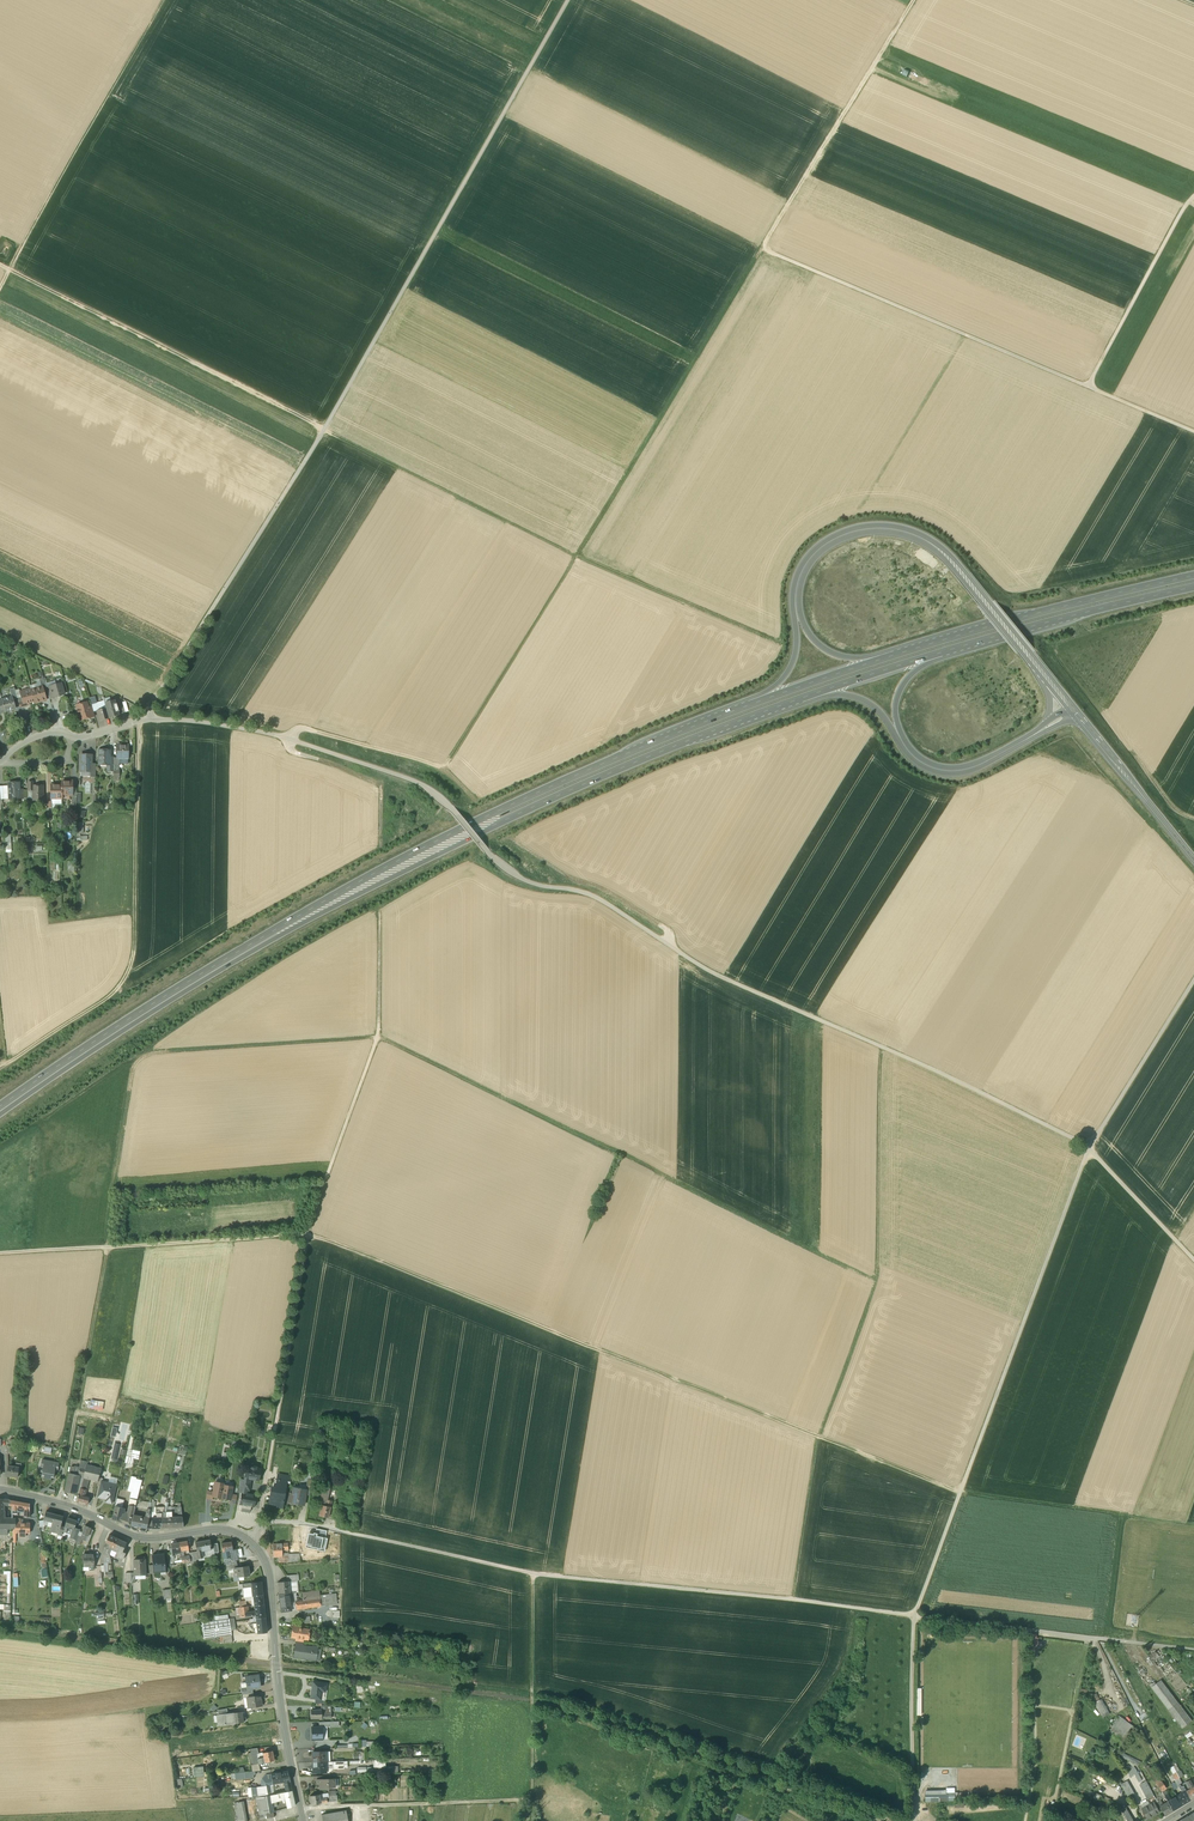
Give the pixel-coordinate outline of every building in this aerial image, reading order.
[(934,86),(936,81),(899,66),(897,71),(934,86)] [(61,683),(50,686),(54,697),(64,694),(61,683)] [(42,687),(31,690),(34,701),(35,703),(46,700),(43,691),(42,687)] [(31,690),(20,694),(20,696),(23,705),(24,705),(34,701),(31,690)] [(12,697),(2,700),(5,711),(10,710),(10,711),(13,710),(13,709),(15,708),(13,700),(12,697)] [(114,700),(105,703),(104,701),(106,708),(109,718),(119,716),(117,712),(119,712),(116,703),(115,704),(114,700)] [(104,701),(95,704),(97,711),(106,708),(104,701)] [(87,702),(82,704),(82,705),(77,707),(78,709),(77,709),(76,711),(77,713),(78,714),(79,714),(80,720),(89,717),(90,718),(95,716),(93,712),(92,706),(88,707),(87,702)] [(106,708),(97,711),(100,721),(109,718),(106,708)] [(128,745),(118,745),(117,758),(119,758),(128,758),(128,745)] [(110,751),(100,751),(99,765),(108,765),(110,765),(110,758),(110,751)] [(91,755),(81,755),(80,771),(91,772),(91,764),(91,755)] [(72,781),(62,781),(62,784),(62,794),(72,794),(72,781)] [(17,783),(9,783),(9,800),(20,799),(20,789),(19,782),(18,782),(17,782),(17,783)] [(62,784),(51,784),(51,798),(62,798),(62,794),(62,784)] [(43,785),(39,785),(39,786),(37,786),(37,785),(33,785),(33,789),(33,800),(44,799),(43,785)] [(77,840),(87,840),(87,836),(80,836),(80,833),(83,833),(83,822),(75,822),(75,832),(77,832),(77,840)] [(89,1408),(101,1410),(102,1402),(90,1400),(89,1408)] [(131,1435),(125,1462),(124,1468),(132,1467),(134,1458),(134,1456),(135,1456),(136,1451),(131,1450),(134,1436),(131,1435)] [(120,1444),(114,1443),(111,1458),(116,1459),(120,1444)] [(19,1447),(9,1446),(8,1453),(18,1455),(19,1447)] [(59,1463),(42,1459),(41,1463),(44,1464),(42,1474),(44,1475),(44,1477),(50,1479),(51,1476),(54,1477),(56,1466),(58,1467),(59,1463)] [(21,1467),(8,1465),(7,1476),(17,1477),(18,1473),(20,1473),(21,1467)] [(101,1469),(86,1465),(85,1469),(84,1477),(88,1478),(98,1480),(98,1478),(99,1475),(101,1469)] [(79,1468),(71,1466),(69,1473),(79,1475),(80,1468),(79,1468)] [(251,1467),(246,1466),(244,1478),(244,1481),(250,1482),(250,1479),(259,1481),(261,1469),(256,1468),(256,1467),(251,1466),(251,1467)] [(69,1473),(65,1492),(74,1494),(78,1476),(79,1475),(69,1473)] [(291,1477),(278,1475),(277,1480),(278,1480),(278,1481),(287,1483),(290,1483),(291,1477)] [(84,1477),(78,1476),(74,1494),(78,1495),(80,1488),(81,1489),(84,1477)] [(136,1477),(132,1476),(128,1491),(133,1492),(136,1479),(136,1477)] [(133,1492),(138,1494),(142,1480),(136,1479),(133,1492)] [(244,1481),(239,1480),(238,1488),(248,1490),(249,1490),(250,1482),(244,1481)] [(102,1481),(101,1481),(100,1487),(97,1497),(106,1499),(105,1502),(111,1503),(116,1485),(109,1483),(102,1481)] [(279,1481),(278,1488),(273,1488),(272,1492),(273,1492),(273,1496),(270,1495),(269,1503),(277,1505),(277,1507),(283,1508),(287,1483),(279,1481)] [(224,1484),(215,1482),(213,1490),(213,1491),(212,1496),(221,1498),(223,1485),(224,1484)] [(232,1487),(223,1485),(221,1498),(229,1500),(230,1500),(231,1495),(232,1487)] [(89,1496),(84,1495),(85,1490),(81,1489),(80,1488),(78,1495),(77,1502),(87,1504),(89,1496)] [(306,1490),(293,1488),(291,1501),(297,1502),(296,1504),(304,1505),(305,1499),(306,1490)] [(256,1495),(248,1493),(248,1490),(242,1489),(241,1492),(239,1504),(242,1505),(241,1510),(250,1512),(251,1506),(254,1507),(256,1495)] [(130,1499),(137,1500),(138,1494),(133,1492),(128,1491),(127,1494),(131,1495),(130,1499)] [(322,1491),(321,1499),(327,1500),(329,1492),(327,1492),(322,1491)] [(127,1512),(123,1511),(121,1522),(131,1526),(133,1517),(133,1515),(134,1511),(137,1500),(130,1499),(127,1512)] [(30,1504),(9,1500),(9,1505),(12,1506),(12,1511),(18,1511),(18,1508),(25,1509),(24,1517),(30,1518),(30,1504)] [(116,1500),(115,1506),(124,1509),(125,1503),(116,1500)] [(135,1508),(145,1511),(150,1512),(151,1505),(136,1502),(135,1508)] [(151,1518),(152,1518),(152,1516),(156,1502),(152,1502),(151,1505),(150,1512),(148,1519),(148,1520),(146,1529),(146,1532),(152,1532),(152,1528),(151,1518)] [(326,1506),(321,1505),(319,1515),(328,1517),(330,1507),(326,1506)] [(124,1509),(115,1506),(112,1519),(120,1521),(120,1522),(121,1522),(123,1511),(124,1509)] [(165,1507),(165,1506),(156,1506),(156,1516),(156,1517),(163,1517),(163,1513),(165,1507)] [(172,1517),(172,1512),(170,1512),(169,1507),(167,1507),(168,1513),(163,1513),(163,1517),(172,1517)] [(54,1514),(46,1512),(44,1518),(43,1520),(49,1522),(52,1523),(54,1514)] [(63,1517),(54,1514),(52,1523),(61,1525),(63,1517)] [(179,1516),(172,1517),(172,1527),(183,1527),(182,1516),(179,1516)] [(131,1526),(146,1529),(148,1520),(146,1520),(146,1523),(145,1527),(140,1526),(141,1522),(141,1519),(133,1517),(131,1526)] [(152,1518),(151,1518),(152,1528),(160,1528),(163,1517),(156,1517),(152,1518)] [(172,1517),(163,1517),(160,1528),(172,1527),(172,1517)] [(11,1529),(11,1526),(16,1526),(16,1519),(11,1519),(5,1518),(5,1523),(0,1523),(0,1529),(11,1529)] [(76,1521),(67,1518),(65,1522),(64,1526),(74,1529),(75,1525),(76,1521)] [(21,1519),(16,1519),(16,1526),(15,1529),(15,1533),(20,1533),(19,1537),(25,1537),(25,1533),(29,1533),(29,1523),(21,1523),(21,1519)] [(61,1525),(52,1523),(51,1527),(50,1531),(58,1533),(59,1533),(60,1527),(61,1525)] [(74,1529),(72,1533),(74,1534),(73,1535),(77,1537),(78,1536),(81,1527),(75,1525),(74,1529)] [(91,1528),(85,1525),(82,1534),(81,1534),(87,1536),(88,1534),(90,1529),(91,1529),(91,1528)] [(326,1531),(316,1528),(315,1533),(317,1533),(316,1536),(325,1538),(326,1531)] [(72,1534),(62,1531),(61,1535),(75,1540),(77,1537),(73,1535),(74,1534),(72,1533),(72,1534)] [(308,1533),(305,1547),(324,1551),(327,1538),(325,1538),(316,1536),(317,1533),(315,1533),(313,1532),(313,1534),(308,1533)] [(119,1539),(109,1535),(106,1542),(110,1544),(109,1546),(112,1548),(115,1549),(119,1539)] [(126,1542),(119,1539),(115,1549),(118,1550),(122,1552),(126,1542)] [(210,1539),(195,1542),(197,1551),(197,1552),(201,1551),(206,1550),(210,1549),(211,1549),(210,1539)] [(187,1541),(179,1542),(180,1551),(184,1550),(189,1549),(187,1541)] [(179,1542),(171,1544),(172,1549),(172,1553),(180,1552),(180,1551),(179,1542)] [(231,1542),(221,1543),(222,1552),(233,1550),(231,1542)] [(281,1544),(273,1544),(273,1557),(278,1556),(279,1556),(279,1549),(282,1549),(281,1544)] [(44,1552),(43,1546),(39,1546),(44,1569),(47,1568),(45,1557),(44,1552)] [(233,1550),(222,1552),(223,1559),(230,1558),(230,1561),(236,1560),(239,1560),(237,1549),(233,1550)] [(115,1552),(114,1553),(121,1556),(119,1560),(122,1561),(125,1553),(122,1552),(118,1550),(117,1552),(115,1552)] [(288,1554),(288,1555),(289,1562),(300,1561),(300,1553),(288,1554)] [(94,1554),(83,1554),(83,1566),(88,1566),(94,1567),(94,1554)] [(165,1554),(152,1556),(153,1565),(154,1572),(161,1572),(161,1570),(166,1570),(165,1554)] [(106,1556),(103,1555),(103,1564),(112,1564),(111,1561),(111,1558),(106,1556)] [(145,1559),(134,1559),(134,1573),(134,1575),(135,1575),(145,1575),(145,1559)] [(237,1567),(234,1568),(235,1573),(238,1573),(239,1576),(249,1575),(248,1570),(247,1571),(246,1566),(237,1567)] [(239,1576),(238,1573),(235,1573),(231,1574),(232,1582),(239,1581),(239,1576)] [(289,1581),(290,1593),(297,1592),(298,1592),(297,1580),(289,1581)] [(287,1581),(278,1582),(279,1594),(290,1593),(289,1581),(287,1581)] [(261,1582),(251,1583),(252,1587),(252,1592),(262,1590),(261,1582)] [(247,1596),(252,1596),(252,1592),(252,1587),(245,1588),(244,1583),(241,1584),(243,1597),(245,1597),(247,1596)] [(171,1589),(163,1590),(164,1599),(172,1598),(171,1589)] [(303,1592),(304,1599),(320,1597),(319,1590),(303,1592)] [(279,1594),(280,1602),(295,1600),(298,1600),(297,1592),(290,1593),(279,1594)] [(253,1596),(254,1606),(264,1604),(263,1594),(253,1596)] [(334,1596),(320,1597),(321,1607),(335,1605),(334,1596)] [(295,1600),(296,1610),(321,1607),(320,1597),(304,1599),(298,1600),(295,1600)] [(295,1600),(280,1602),(281,1612),(296,1610),(295,1600)] [(11,1604),(0,1604),(0,1609),(4,1609),(4,1621),(10,1621),(11,1604)] [(255,1615),(265,1614),(264,1604),(254,1606),(255,1611),(255,1615)] [(240,1607),(239,1608),(239,1609),(237,1609),(238,1611),(239,1611),(240,1617),(249,1616),(249,1612),(248,1606),(246,1606),(240,1607)] [(265,1617),(255,1618),(256,1623),(256,1627),(266,1626),(265,1617)] [(218,1620),(201,1622),(204,1639),(223,1636),(232,1635),(231,1630),(236,1630),(234,1618),(228,1619),(218,1620)] [(300,1629),(293,1628),(291,1637),(296,1638),(303,1639),(304,1639),(306,1639),(306,1635),(308,1635),(309,1630),(300,1629)] [(1036,1634),(1030,1634),(1030,1650),(1038,1650),(1038,1638),(1036,1638),(1036,1634)] [(232,1635),(223,1636),(224,1643),(233,1642),(232,1635)] [(303,1647),(296,1646),(294,1657),(316,1660),(316,1658),(317,1648),(303,1646),(303,1647)] [(1158,1654),(1151,1659),(1154,1663),(1161,1658),(1158,1654)] [(1144,1673),(1139,1676),(1144,1684),(1149,1682),(1144,1673)] [(252,1676),(251,1675),(249,1675),(248,1676),(247,1676),(248,1681),(246,1681),(246,1682),(247,1687),(247,1689),(252,1688),(260,1687),(259,1681),(258,1680),(257,1675),(252,1676)] [(1192,1720),(1161,1679),(1156,1683),(1151,1687),(1182,1728),(1192,1720)] [(327,1684),(313,1682),(312,1689),(311,1689),(310,1698),(315,1699),(321,1700),(321,1699),(322,1691),(325,1692),(327,1684)] [(1107,1712),(1096,1693),(1091,1696),(1092,1699),(1101,1715),(1107,1712)] [(253,1697),(247,1697),(247,1698),(249,1698),(250,1707),(248,1707),(262,1705),(260,1696),(255,1696),(253,1697)] [(321,1706),(322,1709),(322,1717),(332,1717),(331,1706),(321,1706)] [(322,1709),(311,1710),(311,1718),(322,1717),(322,1709)] [(241,1712),(232,1713),(233,1723),(243,1722),(243,1721),(244,1721),(245,1719),(245,1718),(244,1716),(242,1716),(241,1712)] [(218,1715),(219,1721),(218,1722),(218,1724),(220,1725),(233,1723),(232,1713),(229,1713),(228,1713),(228,1714),(218,1715)] [(1135,1727),(1120,1716),(1113,1726),(1110,1724),(1108,1728),(1115,1733),(1113,1735),(1119,1739),(1121,1737),(1126,1740),(1135,1727)] [(312,1739),(327,1739),(327,1727),(319,1727),(311,1727),(312,1739)] [(249,1766),(251,1765),(258,1764),(257,1757),(262,1756),(262,1753),(258,1753),(257,1748),(246,1749),(249,1766)] [(272,1751),(262,1753),(262,1756),(257,1757),(258,1764),(274,1760),(272,1751)] [(325,1751),(312,1752),(313,1762),(325,1762),(325,1751)] [(373,1768),(367,1768),(367,1774),(398,1772),(398,1767),(385,1767),(385,1760),(373,1760),(373,1768)] [(325,1762),(313,1762),(313,1772),(326,1772),(325,1762)] [(1183,1776),(1176,1764),(1173,1766),(1176,1772),(1179,1778),(1183,1776)] [(202,1767),(192,1768),(193,1777),(203,1776),(202,1767)] [(1142,1780),(1136,1769),(1134,1767),(1131,1770),(1128,1773),(1130,1775),(1129,1776),(1131,1777),(1135,1773),(1139,1782),(1142,1780)] [(252,1771),(235,1773),(235,1779),(253,1778),(253,1775),(255,1774),(254,1771),(252,1771)] [(287,1771),(271,1774),(272,1783),(284,1781),(285,1787),(288,1786),(291,1786),(289,1780),(287,1771)] [(271,1774),(265,1774),(264,1776),(261,1778),(262,1786),(256,1787),(256,1796),(264,1796),(270,1794),(271,1795),(269,1785),(273,1785),(272,1783),(271,1774)] [(1179,1778),(1175,1780),(1179,1786),(1181,1784),(1182,1786),(1183,1786),(1179,1778)] [(323,1779),(316,1779),(317,1780),(317,1784),(319,1784),(320,1787),(323,1787),(323,1789),(328,1789),(328,1787),(335,1787),(334,1779),(323,1779)] [(1120,1783),(1127,1796),(1134,1792),(1127,1780),(1120,1783)] [(1161,1782),(1157,1784),(1161,1791),(1164,1789),(1166,1787),(1162,1781),(1161,1782)] [(1149,1786),(1146,1787),(1143,1782),(1140,1784),(1148,1799),(1154,1795),(1149,1786)] [(251,1787),(247,1788),(248,1793),(243,1793),(241,1797),(252,1796),(251,1787)] [(286,1791),(285,1792),(286,1797),(285,1798),(286,1802),(288,1802),(289,1807),(294,1805),(295,1805),(292,1790),(286,1791)] [(319,1794),(320,1799),(326,1798),(327,1802),(338,1801),(337,1790),(319,1793),(319,1794)] [(1186,1791),(1186,1790),(1183,1791),(1180,1793),(1180,1794),(1177,1796),(1182,1805),(1191,1800),(1191,1799),(1186,1791)] [(285,1792),(271,1795),(272,1801),(285,1798),(286,1797),(285,1792)] [(1107,1792),(1102,1803),(1107,1806),(1108,1802),(1112,1794),(1107,1792)] [(939,1793),(925,1793),(925,1801),(939,1801),(939,1793)] [(270,1794),(264,1796),(264,1801),(263,1801),(264,1804),(264,1809),(266,1808),(267,1813),(273,1811),(272,1807),(272,1801),(271,1795),(270,1794)] [(319,1794),(310,1796),(311,1805),(320,1803),(320,1799),(319,1794)] [(264,1796),(256,1796),(258,1805),(264,1804),(263,1801),(264,1801),(264,1796)] [(1177,1796),(1171,1799),(1168,1801),(1173,1810),(1182,1805),(1177,1796)] [(235,1803),(238,1820),(247,1820),(244,1801),(235,1803)] [(1110,1801),(1110,1802),(1108,1802),(1107,1806),(1119,1811),(1120,1809),(1121,1806),(1110,1801)] [(1157,1801),(1153,1802),(1158,1811),(1161,1809),(1160,1806),(1157,1801)] [(286,1804),(272,1807),(273,1811),(289,1807),(288,1802),(286,1802),(286,1804)] [(1158,1811),(1153,1802),(1142,1809),(1147,1818),(1159,1812),(1158,1811)] [(1171,1811),(1166,1803),(1163,1805),(1160,1806),(1161,1809),(1165,1815),(1171,1811)] [(264,1809),(264,1804),(258,1805),(260,1820),(266,1819),(266,1813),(267,1813),(266,1808),(264,1809)] [(322,1820),(349,1820),(347,1810),(321,1815),(322,1820)] [(1129,1813),(1125,1815),(1128,1820),(1134,1820),(1129,1813)]
